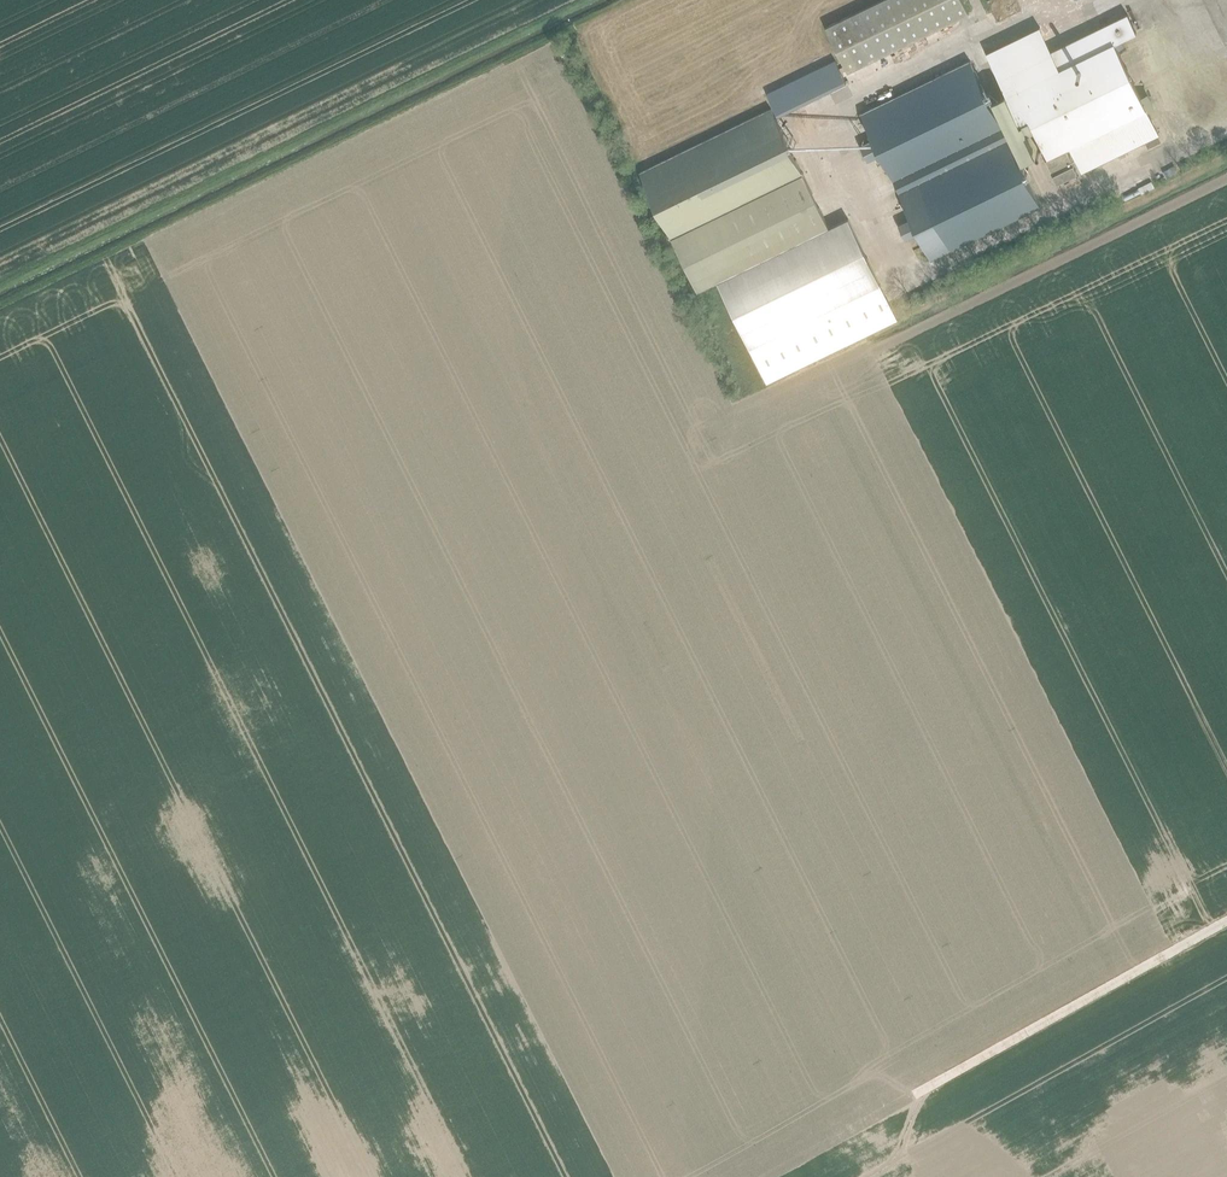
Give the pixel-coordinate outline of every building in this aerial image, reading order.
[(970,13),(963,0),(882,0),(827,27),(849,72),(970,13)] [(1022,9),(1018,0),(989,0),(999,20),(1022,9)] [(1034,129),(1048,157),(1070,146),(1082,172),(1159,135),(1115,42),(1138,31),(1128,15),(1051,51),(1041,28),(987,54),(1006,93),(1020,124),(1022,123),(1030,120),(1034,129)] [(779,117),(847,84),(836,60),(767,94),(779,117)] [(932,260),(1041,206),(971,62),(862,114),(875,139),(882,154),(901,193),(900,193),(912,219),(899,226),(906,240),(919,234),(932,260)] [(1006,93),(993,100),(1022,162),(1035,155),(1025,133),(1027,132),(1027,133),(1034,129),(1030,120),(1022,123),(1020,124),(1006,93)] [(771,109),(639,173),(697,291),(829,227),(771,109)] [(875,139),(860,146),(868,161),(882,154),(875,139)] [(1066,150),(1045,160),(1057,185),(1078,174),(1066,150)] [(1163,172),(1166,178),(1177,173),(1174,166),(1163,172)] [(768,382),(898,319),(849,219),(719,282),(768,382)]
